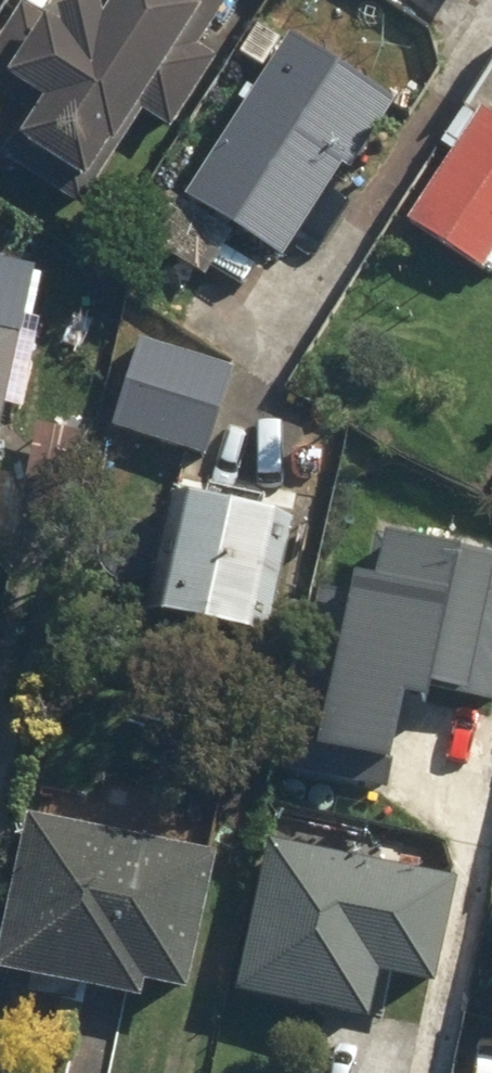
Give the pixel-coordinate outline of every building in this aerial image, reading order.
[(91,17),(48,30),(23,15),(0,54),(0,103),(30,120),(3,166),(78,211),(178,42),(199,54),(231,0),(101,0),(91,17)] [(262,76),(177,204),(163,195),(132,242),(203,290),(216,271),(234,283),(252,255),(274,270),(336,177),(345,182),(390,115),(381,109),(284,44),(257,26),(235,59),(262,76)] [(474,116),(405,240),(484,285),(491,270),(491,126),(474,116)] [(23,281),(0,276),(0,399),(23,281)] [(124,338),(96,431),(203,464),(232,372),(124,338)] [(72,520),(87,418),(22,409),(7,511),(72,520)] [(267,663),(295,534),(163,505),(134,634),(267,663)] [(416,727),(419,711),(462,720),(490,573),(375,551),(367,595),(322,586),(286,771),(384,790),(397,723),(416,727)] [(140,991),(182,1001),(214,867),(26,822),(9,890),(0,928),(0,988),(133,1020),(140,991)] [(360,1027),(368,987),(428,1000),(452,885),(392,872),(261,845),(229,1000),(360,1027)]
